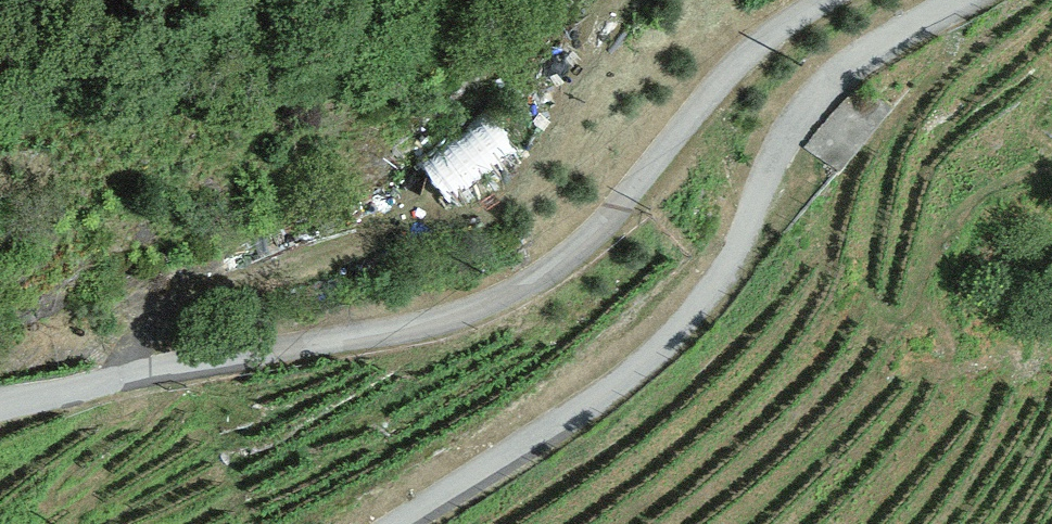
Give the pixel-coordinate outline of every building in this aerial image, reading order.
[(449,202),(519,158),(495,119),(425,163),(449,202)]
